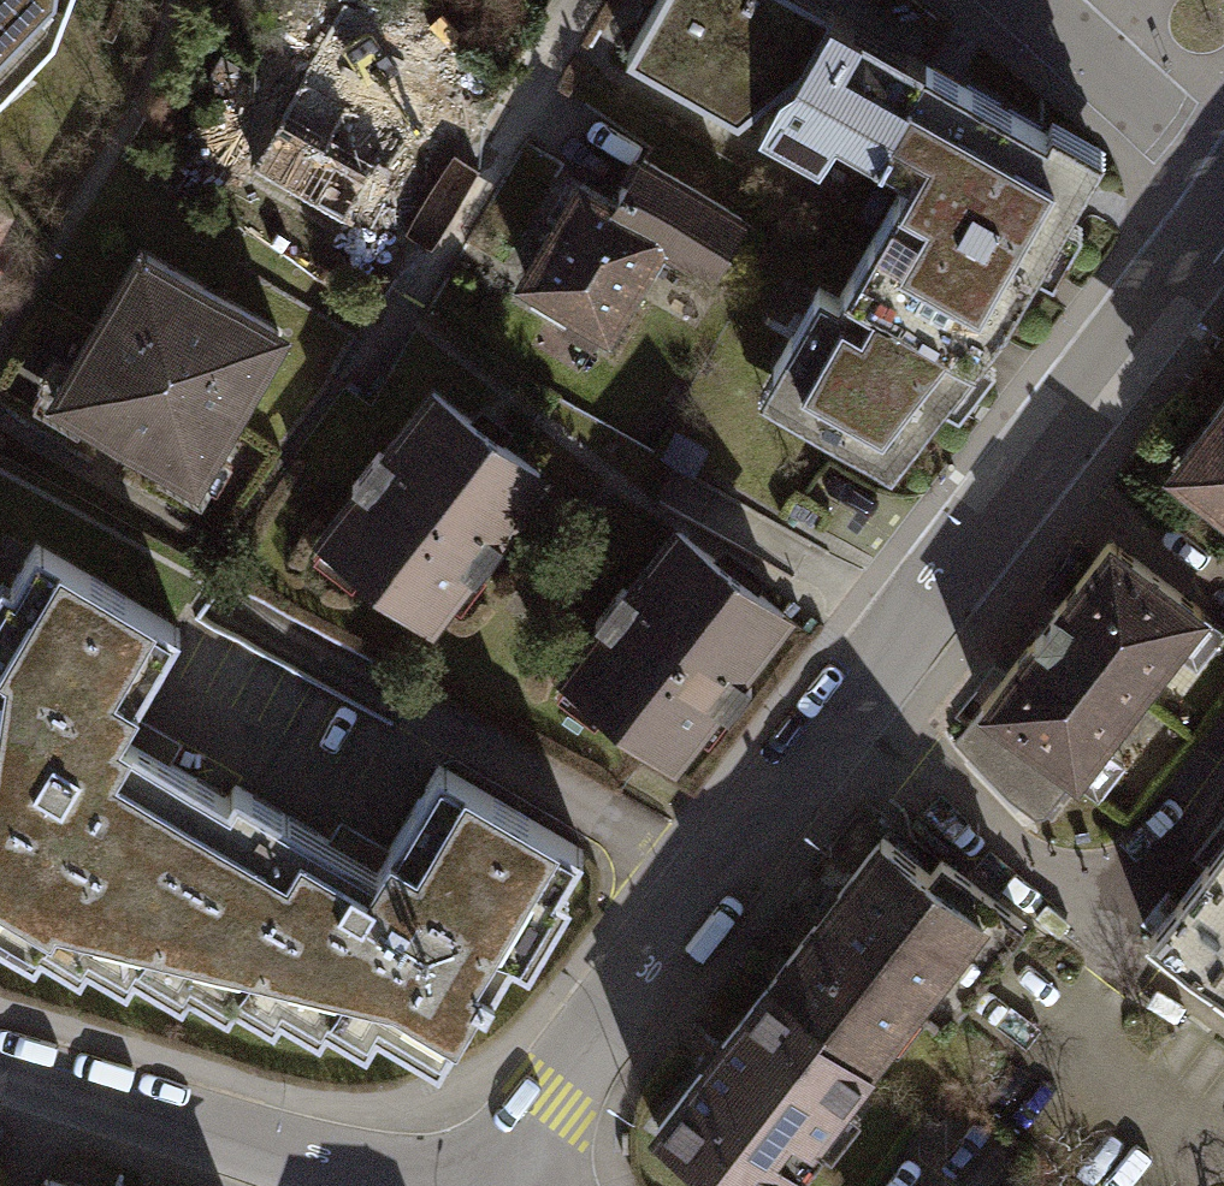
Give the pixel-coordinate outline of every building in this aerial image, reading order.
[(43,26),(53,0),(0,0),(0,71),(43,26)] [(253,148),(365,197),(452,2),(447,0),(320,0),(253,148)] [(726,114),(769,80),(784,68),(819,6),(810,0),(645,0),(616,51),(726,114)] [(825,130),(862,152),(915,60),(819,6),(784,68),(769,80),(748,126),(808,160),(825,130)] [(1035,128),(915,60),(862,152),(898,172),(827,296),(808,285),(762,367),(899,445),(995,319),(1021,273),(1088,157),(1094,146),(1041,116),(1035,128)] [(570,187),(515,278),(593,325),(646,237),(699,269),(731,216),(633,158),(604,207),(570,187)] [(130,250),(45,396),(184,476),(269,330),(130,250)] [(1174,469),(1223,507),(1223,385),(1191,428),(1200,435),(1174,469)] [(351,486),(314,533),(420,614),(456,567),(465,573),(492,538),(483,532),(529,472),(484,438),(423,391),(377,451),(368,444),(341,479),(351,486)] [(593,623),(557,670),(663,751),(703,699),(718,710),(741,681),(726,669),(772,610),(725,574),(666,529),(620,588),(612,581),(585,616),(593,623)] [(1099,538),(972,703),(1066,775),(1193,611),(1099,538)] [(219,799),(104,732),(166,628),(26,546),(0,589),(0,929),(30,947),(37,935),(75,958),(81,947),(118,968),(126,955),(219,799)] [(1033,818),(1066,775),(972,703),(943,741),(997,798),(1025,819),(1033,818)] [(219,799),(126,955),(177,985),(184,974),(224,997),(230,986),(269,1008),(275,998),(315,1021),(321,1009),(360,1032),(371,1014),(434,1051),(467,995),(474,999),(500,954),(506,957),(569,849),(428,766),(366,870),(226,787),(219,799)] [(1139,938),(1223,1002),(1223,827),(1139,938)] [(871,834),(759,980),(808,1018),(802,1025),(854,1064),(904,999),(933,1022),(1012,919),(931,856),(919,871),(871,834)] [(854,1064),(802,1025),(808,1018),(759,980),(645,1127),(722,1185),(760,1185),(854,1064)] [(31,1185),(62,1185),(34,1176),(31,1185)]
